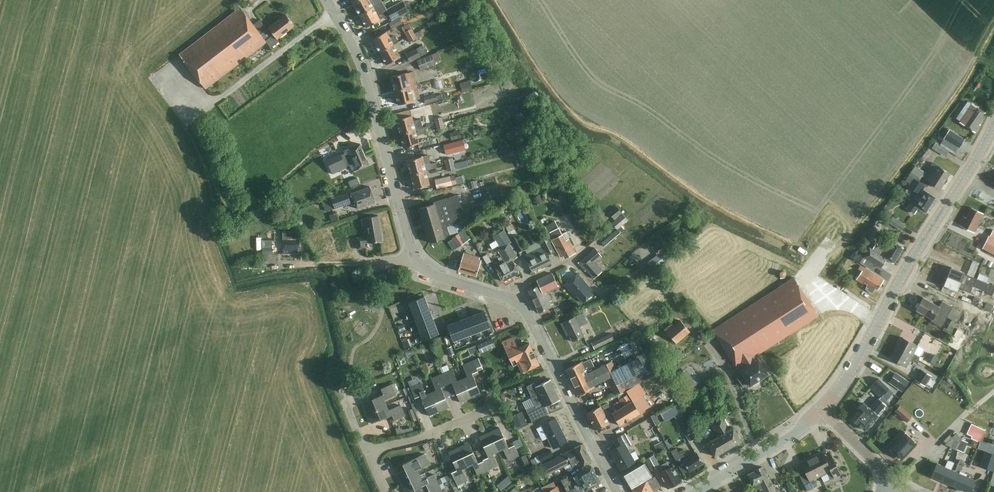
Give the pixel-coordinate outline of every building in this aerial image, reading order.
[(382,2),(380,0),(355,0),(353,1),(360,14),(382,2)] [(404,3),(403,0),(387,9),(392,20),(412,9),(408,1),(404,3)] [(382,11),(387,8),(383,2),(382,2),(360,14),(367,27),(380,20),(376,12),(381,10),(382,11)] [(254,24),(241,7),(180,54),(206,88),(267,42),(271,47),(280,41),(278,38),(295,25),(286,14),(267,29),(260,19),(254,24)] [(389,23),(392,29),(403,23),(400,17),(389,23)] [(407,37),(415,33),(412,28),(404,32),(407,37)] [(390,37),(387,31),(373,39),(380,51),(393,44),(393,43),(398,41),(395,34),(390,37)] [(415,33),(407,37),(410,42),(417,38),(415,33)] [(387,64),(401,57),(393,44),(380,51),(387,64)] [(406,53),(410,62),(421,56),(416,48),(406,53)] [(436,65),(432,54),(417,60),(421,70),(436,65)] [(473,79),(463,82),(465,91),(475,88),(473,80),(477,79),(476,72),(472,73),(473,79)] [(395,90),(410,87),(407,73),(392,76),(395,90)] [(399,104),(414,101),(410,87),(395,90),(399,104)] [(424,98),(426,104),(435,101),(433,95),(424,98)] [(986,113),(973,104),(961,122),(975,131),(980,124),(979,124),(986,113)] [(413,120),(412,115),(397,119),(401,133),(415,129),(423,127),(420,118),(413,120)] [(957,137),(959,134),(950,128),(944,138),(946,139),(951,142),(957,147),(962,140),(957,137)] [(404,147),(419,143),(417,134),(415,129),(401,133),(404,147)] [(460,130),(450,133),(452,140),(462,137),(460,130)] [(458,151),(455,141),(444,145),(446,155),(458,151)] [(937,151),(941,144),(936,141),(932,148),(937,151)] [(341,153),(326,159),(333,174),(344,169),(343,167),(350,163),(353,171),(370,164),(364,152),(361,144),(360,144),(349,149),(348,149),(345,151),(346,155),(342,156),(341,153)] [(431,163),(429,155),(408,160),(411,174),(426,170),(438,167),(437,161),(431,163)] [(915,165),(909,174),(910,175),(909,176),(913,179),(914,178),(924,185),(927,187),(930,182),(941,188),(950,173),(933,162),(926,173),(915,165)] [(566,170),(572,178),(576,175),(571,167),(566,170)] [(415,188),(430,184),(426,170),(411,174),(415,188)] [(453,185),(450,176),(435,179),(437,189),(453,185)] [(924,185),(914,178),(913,179),(909,176),(906,180),(911,184),(909,187),(917,192),(907,208),(915,214),(919,208),(926,212),(935,197),(922,188),(924,185)] [(358,178),(349,181),(351,187),(360,184),(360,183),(358,178)] [(376,202),(370,187),(352,193),(352,194),(349,195),(348,193),(332,198),(336,208),(355,201),(357,209),(376,202)] [(559,196),(566,198),(568,191),(561,189),(559,196)] [(420,208),(430,242),(445,238),(444,236),(450,234),(447,226),(458,223),(455,214),(463,212),(458,195),(447,198),(434,202),(434,204),(420,208)] [(329,210),(334,207),(330,198),(325,200),(329,210)] [(610,213),(614,218),(622,212),(618,207),(610,213)] [(960,225),(975,232),(984,214),(972,207),(967,218),(965,216),(960,225)] [(628,220),(623,213),(612,222),(617,229),(628,220)] [(383,241),(379,215),(362,218),(363,228),(367,227),(369,235),(357,237),(358,249),(365,248),(365,243),(370,242),(370,243),(383,241)] [(889,222),(901,230),(905,224),(893,216),(889,222)] [(548,233),(559,227),(555,221),(545,226),(548,233)] [(459,233),(465,242),(471,238),(464,229),(459,233)] [(601,242),(605,247),(621,233),(617,229),(601,242)] [(505,230),(493,237),(496,240),(489,244),(492,249),(499,245),(501,249),(498,250),(504,259),(494,264),(503,281),(519,273),(519,271),(521,270),(518,265),(516,266),(512,259),(517,257),(509,243),(512,242),(505,230)] [(455,250),(465,242),(459,233),(448,241),(455,250)] [(511,237),(518,252),(524,249),(517,234),(511,237)] [(569,239),(566,240),(563,234),(552,239),(561,257),(564,256),(565,258),(576,252),(569,239)] [(301,235),(283,235),(283,254),(297,253),(297,249),(301,249),(301,235)] [(990,236),(989,235),(982,248),(993,254),(993,238),(990,236)] [(555,251),(548,237),(541,240),(544,246),(525,255),(533,271),(552,262),(549,254),(555,251)] [(894,263),(903,247),(890,239),(884,250),(881,254),(872,249),(870,248),(867,253),(862,250),(859,254),(854,251),(851,257),(856,261),(857,260),(871,268),(874,263),(881,268),(887,259),(894,263)] [(875,244),(872,249),(881,254),(884,250),(875,244)] [(602,256),(595,248),(578,263),(585,271),(586,270),(594,278),(607,268),(599,259),(602,256)] [(648,261),(653,269),(668,257),(666,255),(668,254),(664,249),(648,261)] [(459,270),(477,276),(482,260),(480,259),(480,257),(464,253),(459,270)] [(861,265),(858,269),(861,271),(856,279),(864,284),(865,283),(868,284),(866,289),(872,293),(875,288),(878,290),(884,280),(861,265)] [(986,291),(989,283),(964,273),(964,272),(951,267),(948,275),(973,286),(986,291)] [(559,285),(553,273),(538,280),(540,285),(529,290),(539,312),(554,305),(548,290),(559,285)] [(592,289),(578,273),(564,285),(575,297),(577,295),(583,302),(593,294),(591,291),(592,289)] [(971,292),(973,286),(948,275),(944,285),(957,290),(958,287),(971,292)] [(819,315),(794,277),(713,329),(736,365),(742,362),(745,367),(741,370),(749,383),(750,385),(751,384),(751,385),(756,386),(759,384),(760,380),(760,379),(768,373),(758,359),(757,360),(754,356),(819,315)] [(989,283),(986,291),(993,295),(993,285),(989,283)] [(972,295),(969,302),(977,305),(980,298),(972,295)] [(414,315),(429,309),(425,296),(409,302),(413,312),(405,316),(406,320),(415,317),(414,315)] [(942,301),(939,306),(923,297),(916,309),(932,318),(931,321),(941,326),(947,316),(954,320),(959,311),(942,301)] [(418,327),(434,321),(429,309),(414,315),(415,317),(417,324),(409,327),(411,332),(419,328),(418,327)] [(490,326),(484,311),(472,316),(478,331),(480,331),(487,328),(490,327),(490,326)] [(588,323),(583,313),(562,323),(566,333),(568,332),(573,341),(584,336),(580,327),(588,323)] [(478,331),(472,316),(460,320),(466,336),(468,335),(475,332),(478,331)] [(466,336),(460,320),(448,325),(454,340),(464,337),(466,336)] [(665,329),(677,343),(690,331),(681,320),(675,325),(672,323),(665,329)] [(423,339),(438,333),(434,321),(418,327),(419,328),(422,336),(413,339),(415,343),(424,340),(423,339)] [(943,330),(952,335),(957,325),(951,321),(947,328),(944,327),(943,330)] [(659,338),(653,331),(646,338),(651,344),(659,338)] [(660,372),(641,333),(627,340),(633,353),(624,357),(627,363),(616,368),(612,360),(601,366),(601,367),(594,370),(589,360),(583,363),(582,361),(566,369),(579,395),(595,387),(594,385),(607,379),(615,395),(626,389),(660,372)] [(591,342),(595,349),(615,339),(611,333),(591,342)] [(518,348),(513,337),(502,342),(514,366),(518,364),(522,373),(540,364),(530,343),(518,348)] [(918,359),(920,356),(914,353),(918,345),(903,337),(897,348),(918,359)] [(408,339),(402,341),(405,350),(413,348),(410,338),(408,339)] [(492,339),(477,345),(480,353),(495,346),(492,339)] [(917,363),(918,359),(897,348),(891,359),(906,367),(910,359),(917,363)] [(932,354),(928,360),(935,364),(938,357),(932,354)] [(471,398),(481,394),(474,376),(479,373),(478,371),(483,369),(479,358),(463,365),(468,376),(463,378),(471,398)] [(471,398),(463,378),(458,381),(453,369),(442,373),(448,387),(453,385),(461,402),(471,398)] [(932,376),(922,369),(915,379),(925,386),(932,376)] [(749,383),(741,370),(735,374),(744,387),(749,383)] [(889,382),(903,392),(910,381),(896,372),(889,382)] [(442,389),(448,387),(442,373),(431,378),(436,390),(431,392),(439,411),(450,407),(442,389)] [(876,414),(884,404),(894,392),(878,378),(869,388),(880,398),(870,409),(864,403),(863,404),(860,404),(858,407),(858,409),(857,410),(858,411),(851,418),(858,424),(865,430),(878,416),(876,414)] [(560,399),(550,379),(536,386),(534,382),(527,386),(531,395),(535,405),(526,409),(532,421),(549,413),(546,406),(560,399)] [(694,380),(686,385),(689,390),(697,385),(694,380)] [(439,411),(431,392),(426,394),(421,382),(410,387),(416,400),(422,398),(429,416),(439,411)] [(368,414),(387,405),(385,400),(396,395),(392,384),(379,390),(381,395),(363,403),(368,414)] [(620,425),(640,413),(626,390),(617,394),(620,399),(620,400),(614,403),(618,410),(613,413),(620,425)] [(719,404),(725,414),(731,411),(725,401),(719,404)] [(387,405),(368,414),(372,423),(390,416),(392,421),(405,416),(401,405),(389,410),(387,405)] [(912,416),(900,405),(895,411),(907,422),(912,416)] [(609,423),(601,406),(587,413),(596,430),(609,423)] [(408,410),(413,422),(417,420),(413,408),(408,410)] [(527,423),(522,412),(512,416),(516,427),(527,423)] [(651,416),(656,425),(660,422),(656,413),(651,416)] [(730,428),(723,416),(711,423),(719,436),(707,442),(715,456),(741,441),(733,427),(730,428)] [(691,430),(683,417),(677,420),(685,434),(691,430)] [(568,441),(556,418),(542,425),(546,433),(541,435),(544,441),(549,439),(553,448),(568,441)] [(972,438),(980,442),(985,430),(971,424),(969,430),(975,433),(972,438)] [(399,426),(395,427),(397,434),(404,432),(403,428),(399,426)] [(490,432),(499,451),(503,449),(509,460),(519,455),(513,442),(508,445),(500,427),(490,432)] [(893,443),(904,455),(913,445),(915,447),(921,440),(908,428),(893,443)] [(493,453),(499,451),(490,432),(479,436),(487,454),(482,456),(489,469),(499,465),(493,453)] [(610,450),(621,470),(635,462),(627,447),(632,444),(625,433),(614,440),(617,446),(610,450)] [(962,438),(957,433),(945,444),(956,450),(962,438)] [(970,445),(976,448),(978,442),(972,439),(970,445)] [(672,440),(666,443),(669,448),(674,445),(672,440)] [(662,441),(655,445),(658,451),(666,447),(662,441)] [(489,469),(482,456),(482,457),(477,460),(469,442),(459,447),(468,466),(473,464),(478,475),(489,470),(488,469),(489,469)] [(592,460),(584,443),(540,466),(545,474),(560,467),(560,468),(571,463),(574,469),(592,460)] [(463,469),(468,466),(459,447),(449,452),(457,469),(451,472),(458,485),(468,480),(463,469)] [(688,469),(689,471),(703,463),(697,452),(688,457),(683,449),(679,452),(676,448),(671,451),(678,463),(678,464),(683,473),(688,469)] [(538,455),(542,462),(554,456),(551,449),(538,455)] [(827,472),(828,475),(830,479),(841,474),(832,457),(827,460),(822,452),(811,457),(821,476),(827,472)] [(993,466),(993,454),(987,452),(982,467),(993,470),(993,466)] [(402,484),(421,475),(418,469),(430,464),(425,453),(412,460),(403,464),(406,469),(397,473),(402,484)] [(646,459),(651,470),(660,465),(655,454),(646,459)] [(526,455),(520,457),(523,466),(529,463),(526,455)] [(814,479),(821,476),(811,457),(801,462),(805,471),(799,474),(807,491),(818,485),(814,479)] [(963,464),(964,462),(960,460),(955,471),(951,469),(951,470),(948,468),(943,481),(954,485),(963,463),(963,464)] [(951,469),(954,463),(949,461),(947,467),(937,463),(931,475),(943,481),(948,468),(951,470),(951,469)] [(673,465),(670,467),(667,462),(660,466),(663,471),(659,473),(668,488),(676,484),(676,485),(681,483),(680,482),(681,481),(673,465)] [(653,476),(645,463),(624,475),(632,488),(653,476)] [(963,464),(963,463),(954,485),(969,491),(970,491),(976,480),(969,477),(970,475),(960,470),(963,464)] [(591,465),(577,473),(569,478),(567,476),(560,479),(568,491),(581,491),(586,489),(600,482),(591,465)] [(763,466),(755,470),(756,470),(748,474),(753,485),(757,483),(760,490),(762,489),(763,491),(777,491),(769,477),(768,477),(763,466)] [(440,485),(434,474),(423,479),(421,475),(402,484),(406,491),(410,491),(424,485),(426,491),(440,485)] [(655,476),(633,489),(634,491),(653,491),(651,488),(653,487),(655,491),(662,487),(655,476)] [(501,490),(507,486),(502,481),(497,485),(501,490)]
